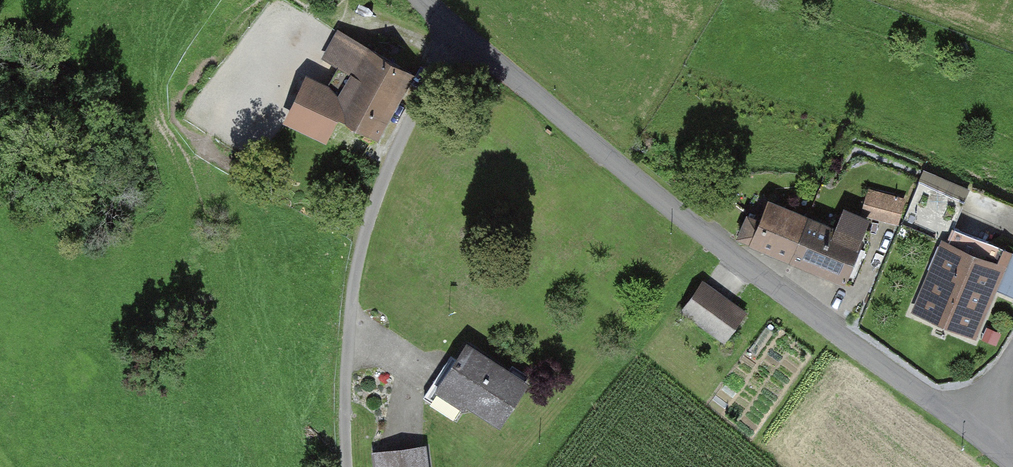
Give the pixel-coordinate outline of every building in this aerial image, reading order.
[(375,142),(412,75),(336,33),(322,57),(355,76),(345,95),(311,76),(285,122),(328,146),(341,123),(375,142)] [(901,200),(869,189),(861,211),(893,222),(901,200)] [(836,226),(771,200),(750,249),(847,288),(874,221),(843,208),(836,226)] [(1006,268),(941,241),(910,314),(975,341),(1006,268)] [(704,282),(679,315),(721,345),(745,313),(704,282)] [(498,426),(524,384),(465,347),(438,389),(498,426)] [(372,455),(373,466),(430,466),(429,450),(372,455)]
